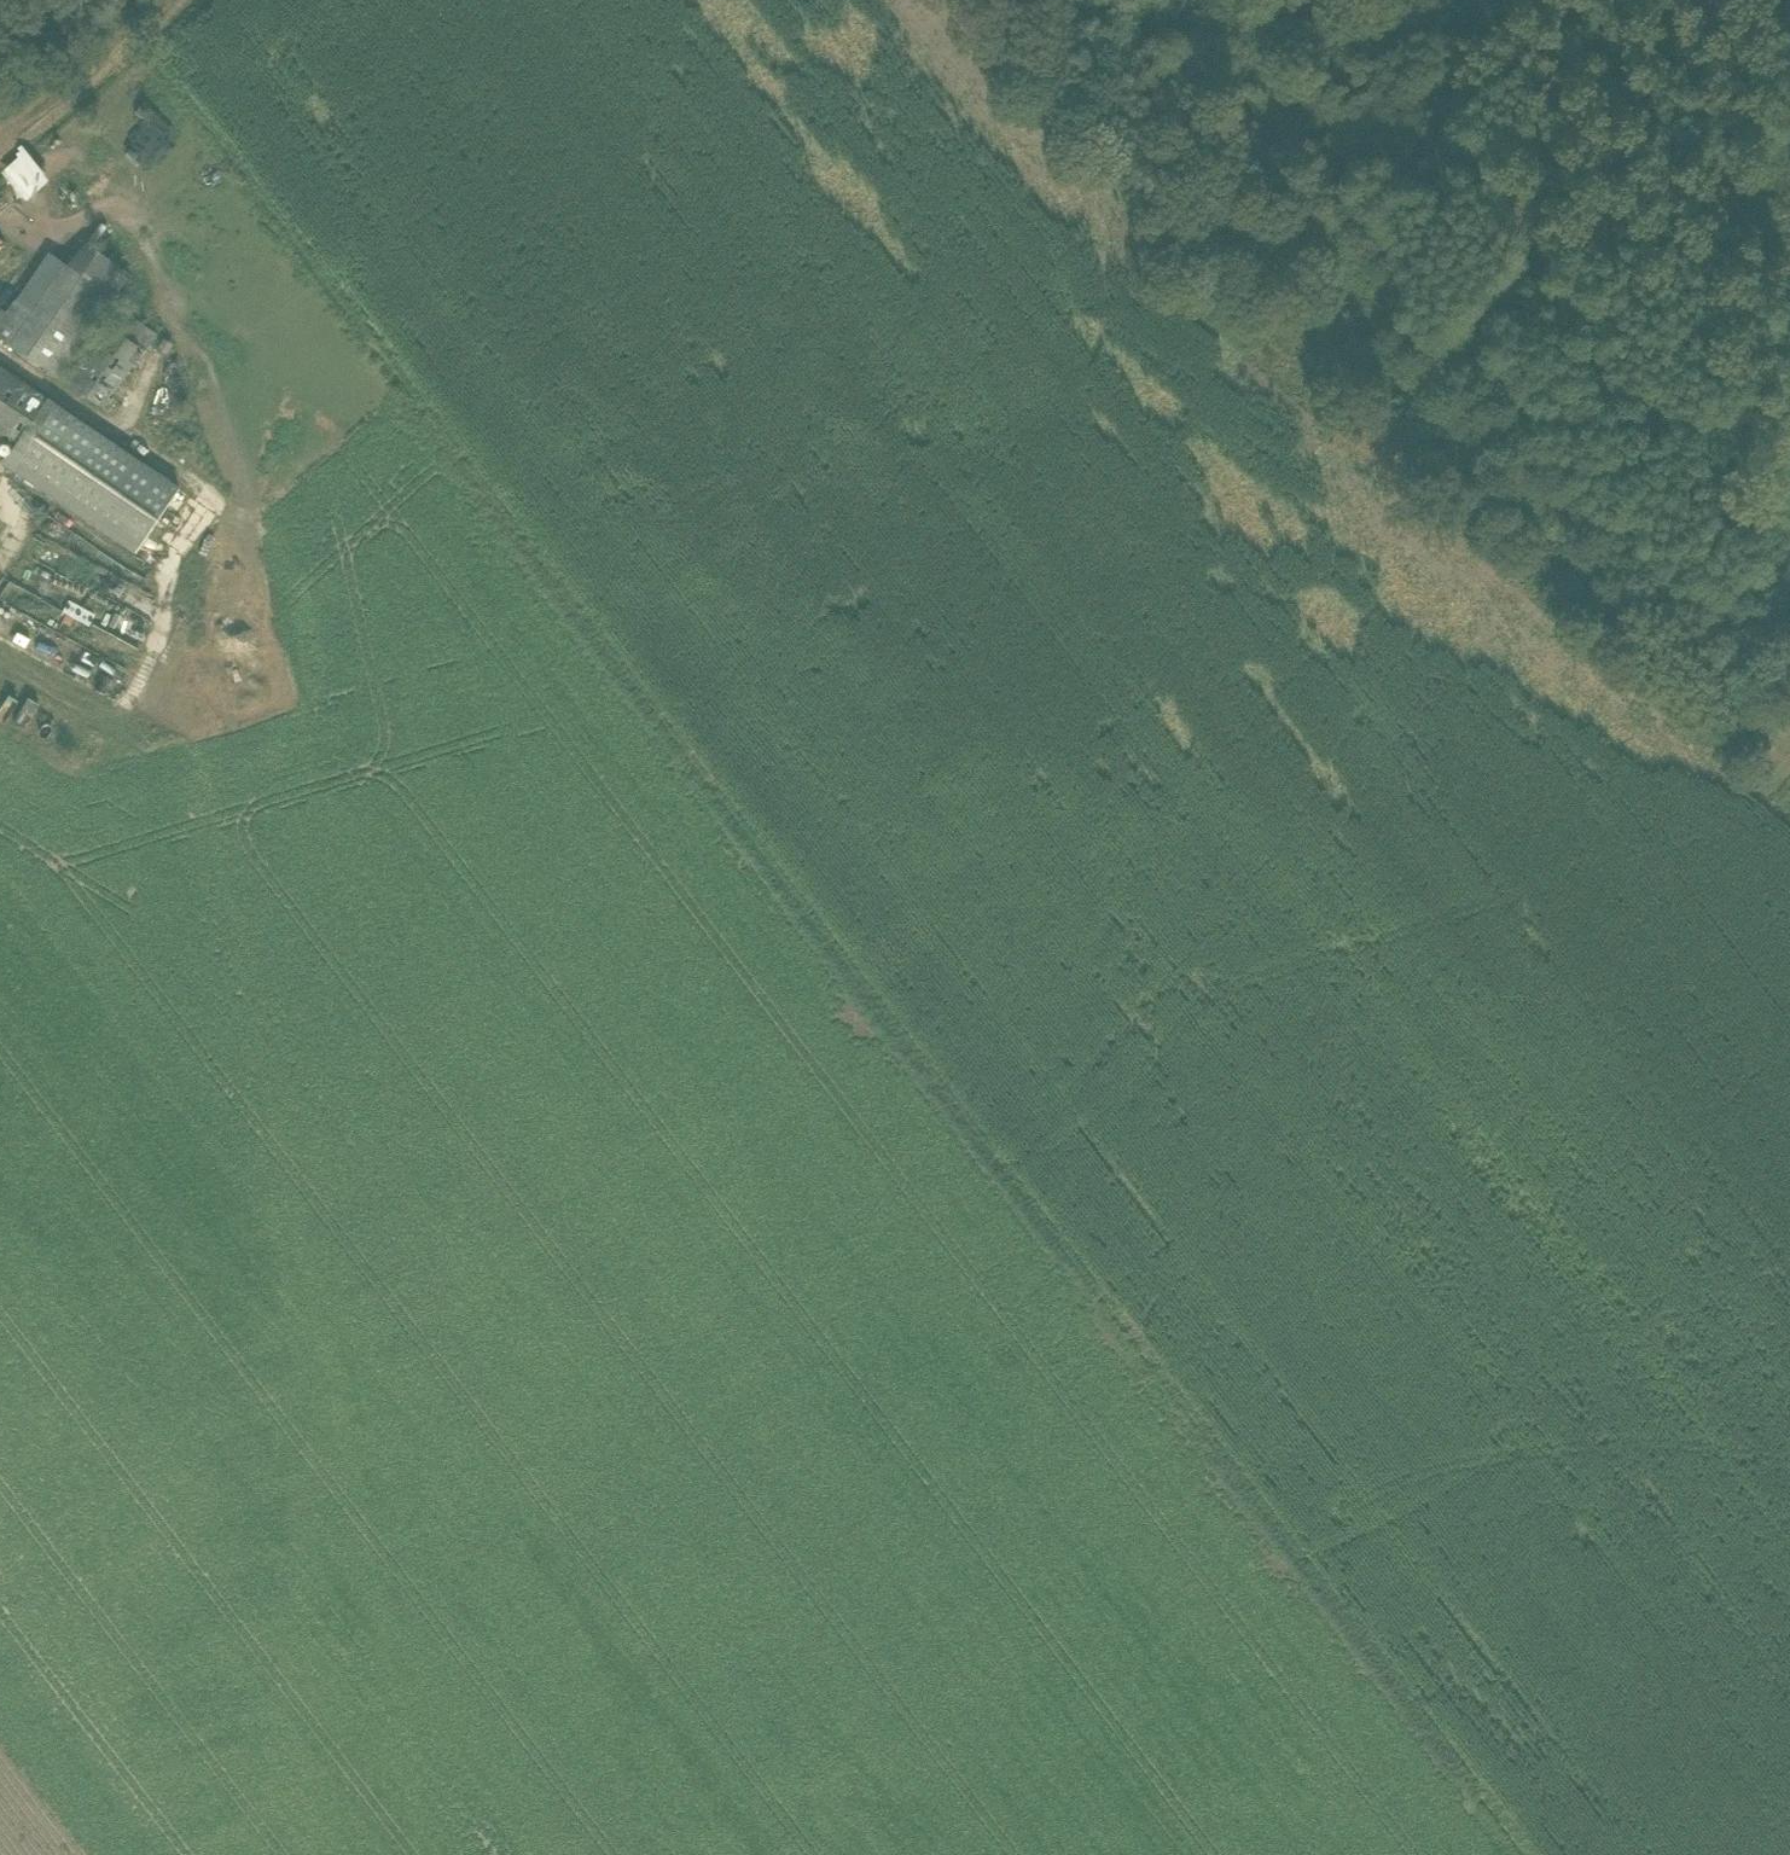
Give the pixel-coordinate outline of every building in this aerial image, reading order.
[(61,379),(132,276),(84,243),(68,266),(49,253),(0,324),(0,337),(61,379)] [(108,410),(156,333),(115,307),(67,384),(108,410)] [(1,369),(0,370),(0,439),(25,456),(14,471),(135,555),(179,491),(1,369)]
